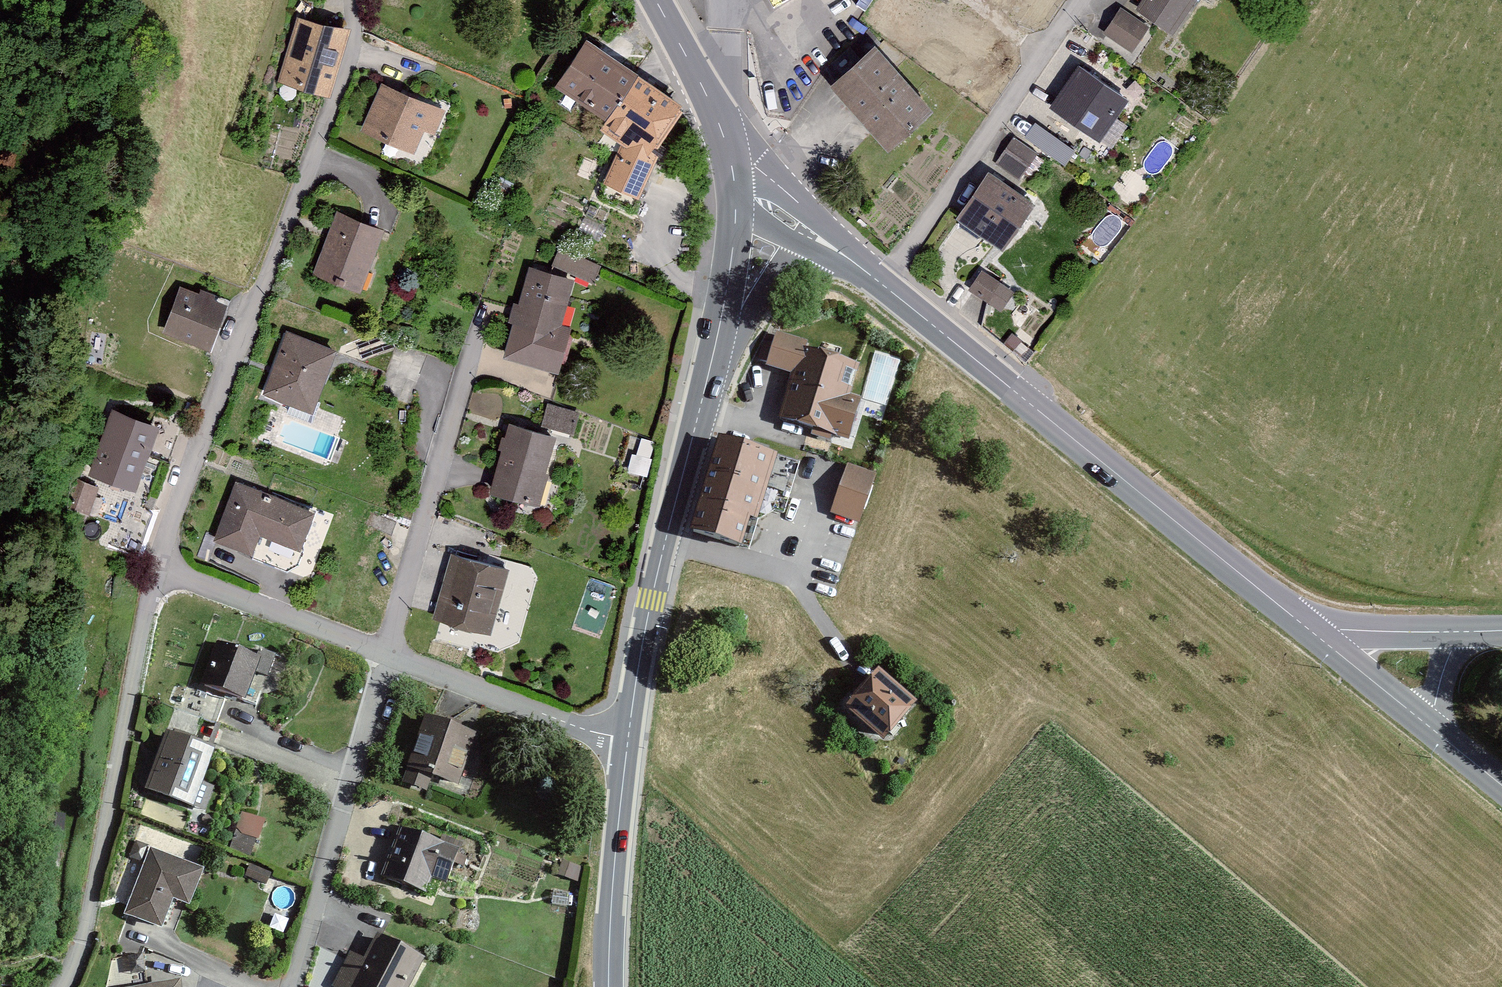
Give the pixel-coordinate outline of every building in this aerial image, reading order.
[(773,10),(792,0),(767,0),(773,10)] [(1136,10),(1173,36),(1198,0),(1143,0),(1136,10)] [(1103,34),(1132,53),(1149,27),(1120,8),(1103,34)] [(347,29),(297,15),(277,83),(328,97),(347,29)] [(684,108),(587,41),(557,87),(623,141),(607,184),(641,198),(654,152),(684,108)] [(874,47),(830,86),(887,151),(932,113),(874,47)] [(1078,66),(1049,108),(1100,143),(1129,101),(1078,66)] [(381,83),(361,132),(414,154),(424,130),(437,135),(448,110),(381,83)] [(1064,162),(1076,147),(1037,117),(1025,133),(1064,162)] [(1013,139),(995,163),(1020,181),(1038,156),(1013,139)] [(1036,204),(989,172),(956,219),(1003,252),(1036,204)] [(383,231),(338,214),(314,275),(360,293),(383,231)] [(595,277),(601,261),(560,246),(554,262),(595,277)] [(529,269),(503,359),(559,374),(572,329),(561,326),(573,281),(529,269)] [(981,271),(968,291),(1002,313),(1015,293),(981,271)] [(179,286),(164,332),(214,349),(229,303),(179,286)] [(284,333),(260,401),(313,419),(337,352),(284,333)] [(799,373),(782,420),(851,444),(868,396),(846,388),(856,359),(779,333),(769,363),(799,373)] [(548,400),(542,422),(575,430),(580,408),(548,400)] [(158,429),(112,412),(88,475),(135,493),(158,429)] [(507,424),(488,503),(537,515),(556,436),(507,424)] [(720,433),(691,527),(741,542),(749,515),(759,517),(779,451),(720,433)] [(848,462),(830,512),(863,524),(881,474),(848,462)] [(235,480),(210,542),(252,558),(260,536),(300,551),(315,512),(235,480)] [(450,557),(434,620),(495,636),(512,572),(450,557)] [(217,640),(201,683),(245,699),(255,672),(261,656),(257,654),(217,640)] [(260,646),(257,654),(261,656),(255,672),(269,677),(278,652),(260,646)] [(843,703),(882,738),(917,699),(878,665),(843,703)] [(424,713),(407,764),(459,782),(477,731),(424,713)] [(215,747),(167,729),(145,786),(193,804),(215,747)] [(244,810),(238,829),(259,837),(266,818),(244,810)] [(400,825),(383,875),(425,890),(430,876),(447,882),(460,846),(400,825)] [(156,846),(130,911),(160,923),(170,898),(188,905),(204,865),(156,846)] [(354,983),(361,986),(409,986),(426,955),(378,930),(364,956),(351,949),(333,984),(338,986),(352,986),(354,983)] [(181,978),(118,986),(182,986),(181,978)]
